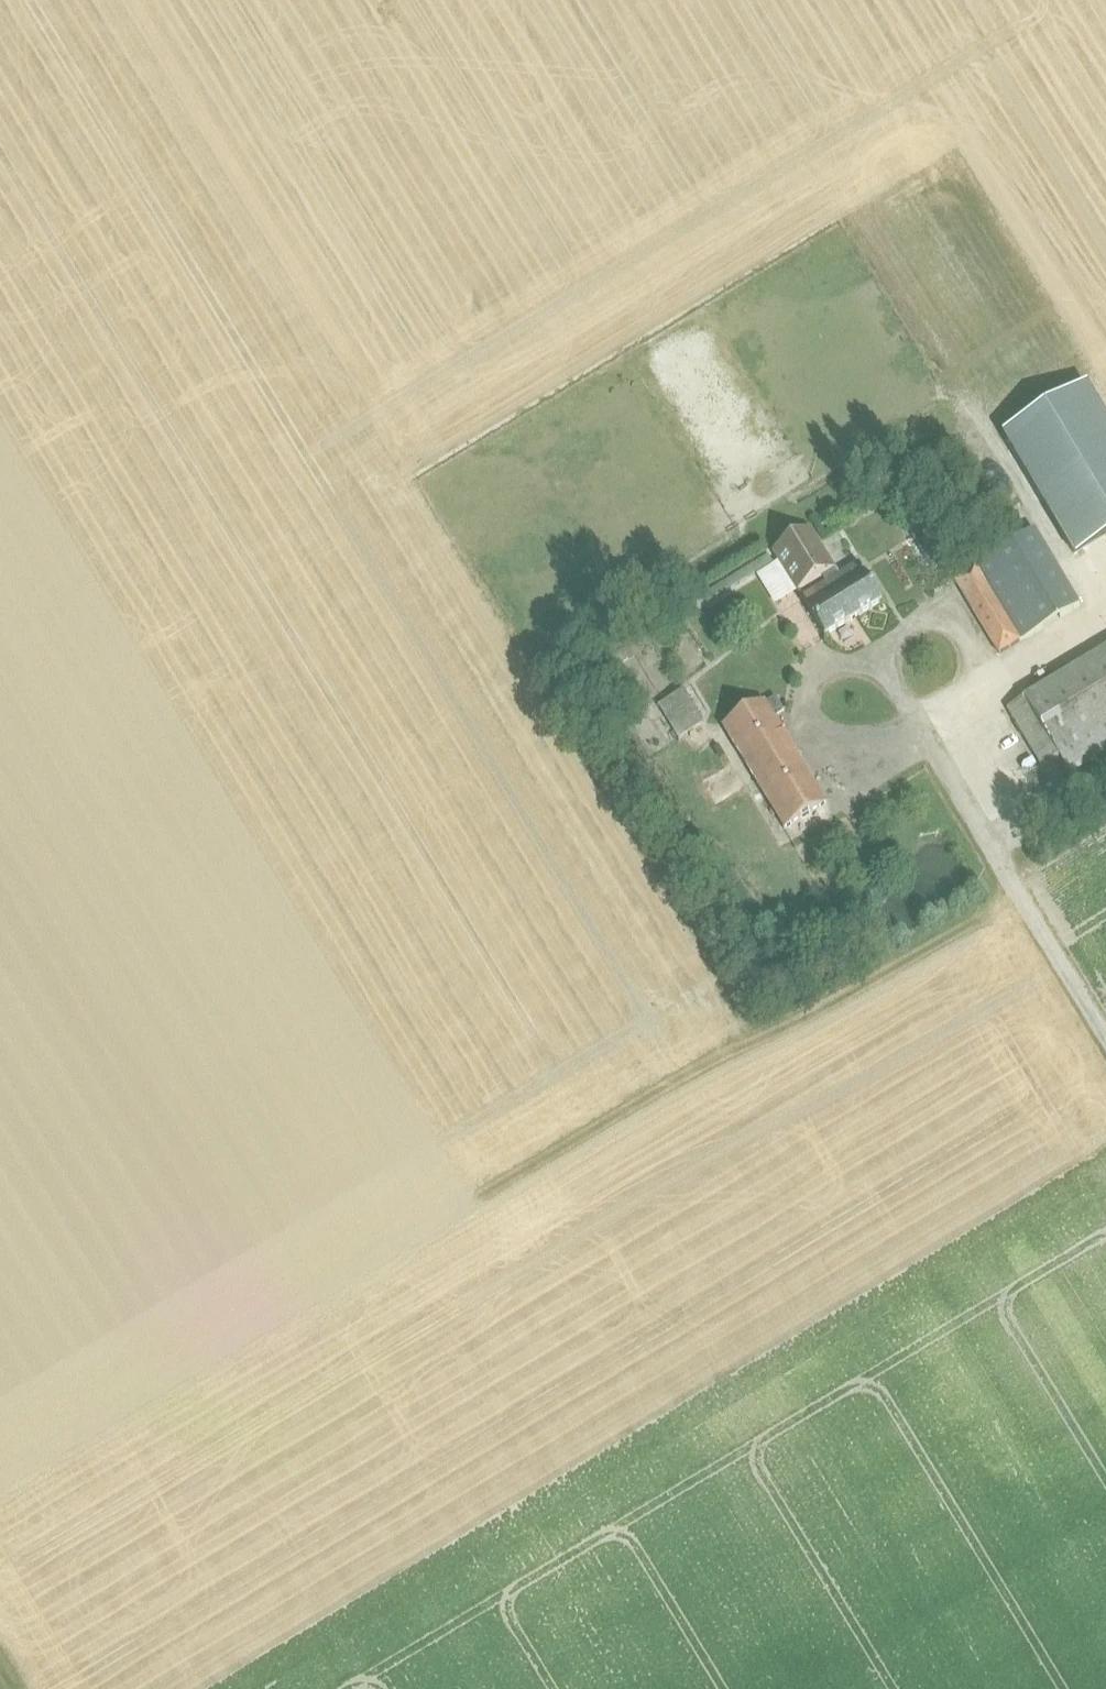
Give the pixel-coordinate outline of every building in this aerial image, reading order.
[(1006,440),(1074,555),(1105,535),(1105,417),(1090,390),(1006,440)] [(827,584),(826,584),(803,599),(826,636),(882,602),(859,564),(838,577),(809,530),(773,552),(797,592),(822,577),(827,584)] [(1034,531),(974,566),(975,567),(1019,642),(1079,607),(1034,531)] [(1019,642),(975,567),(954,579),(998,654),(1019,642)] [(1105,752),(1105,649),(1007,708),(1042,768),(1059,757),(1069,774),(1105,752)] [(679,741),(704,726),(683,691),(658,706),(679,741)] [(773,713),(782,707),(775,697),(766,703),(773,713)] [(785,828),(825,804),(765,704),(724,729),(785,828)]
